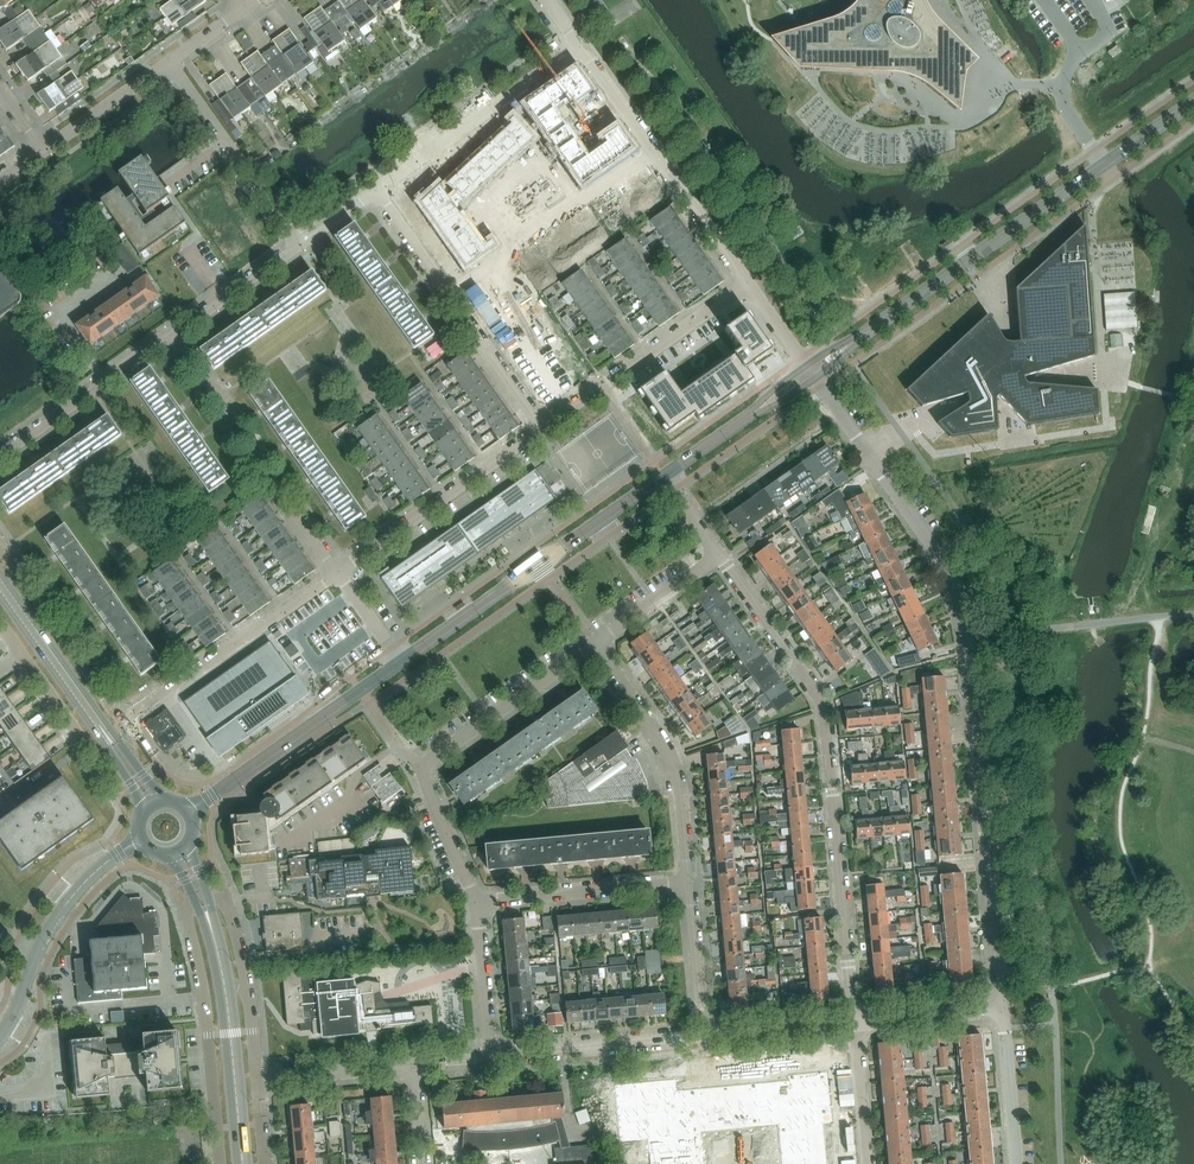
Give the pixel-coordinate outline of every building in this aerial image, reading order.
[(2,9),(6,15),(13,11),(10,6),(8,4),(14,0),(0,0),(0,10),(2,9)] [(165,17),(190,0),(172,0),(159,9),(165,17)] [(165,17),(171,26),(181,19),(189,13),(206,2),(205,0),(190,0),(165,17)] [(350,0),(337,0),(359,31),(368,25),(350,0)] [(368,25),(376,19),(363,0),(350,0),(368,25)] [(923,85),(959,114),(965,74),(977,61),(939,23),(937,21),(934,18),(931,14),(929,10),(927,8),(926,6),(925,4),(924,1),(924,0),(858,0),(856,3),(854,5),(852,7),(851,8),(849,10),(847,11),(844,13),(841,15),(838,17),(835,19),(832,20),(769,39),(797,70),(892,75),(894,75),(899,76),(903,77),(906,77),(910,79),(915,80),(917,81),(919,82),(923,85)] [(17,1),(10,6),(13,11),(20,5),(17,1)] [(381,1),(377,4),(383,13),(386,11),(382,5),(384,4),(381,1)] [(89,3),(84,6),(90,14),(94,11),(89,3)] [(20,5),(13,11),(17,16),(24,11),(20,5)] [(483,5),(480,7),(484,13),(489,9),(487,5),(483,5)] [(320,7),(312,13),(336,47),(345,41),(320,7)] [(34,18),(28,10),(0,30),(0,43),(34,18)] [(13,11),(6,15),(10,21),(17,16),(13,11)] [(183,21),(177,24),(180,29),(197,17),(194,13),(190,15),(189,13),(181,19),(183,21)] [(303,19),(322,46),(317,49),(326,61),(339,52),(336,47),(312,13),(303,19)] [(340,19),(345,26),(350,23),(345,15),(340,19)] [(0,43),(6,51),(23,39),(24,42),(27,46),(45,33),(40,27),(34,18),(0,43)] [(345,26),(340,19),(335,22),(340,30),(345,26)] [(313,63),(289,29),(281,35),(305,69),(313,63)] [(354,29),(350,33),(356,41),(360,37),(354,29)] [(21,73),(56,49),(50,40),(45,33),(27,46),(31,51),(32,53),(15,65),(21,73)] [(275,61),(288,79),(296,74),(296,75),(305,69),(281,35),(272,41),(283,56),(275,61)] [(308,41),(314,48),(319,45),(313,37),(308,41)] [(314,48),(308,41),(304,44),(309,52),(314,48)] [(88,42),(80,48),(84,53),(92,47),(88,42)] [(1122,51),(1118,46),(1108,52),(1109,53),(1108,53),(1110,55),(1113,58),(1122,51)] [(58,60),(62,57),(56,49),(21,73),(27,82),(44,70),(52,64),(58,60)] [(121,49),(116,53),(121,61),(127,57),(121,49)] [(249,57),(273,91),(282,85),(281,84),(288,79),(275,61),(268,66),(258,51),(249,57)] [(134,62),(130,56),(125,60),(128,66),(134,62)] [(244,83),(257,102),(264,97),(265,98),(273,91),(249,57),(241,63),(251,78),(244,83)] [(52,64),(44,70),(49,77),(57,71),(63,67),(58,60),(52,64)] [(575,70),(525,106),(550,141),(551,140),(557,149),(556,150),(581,185),(632,150),(616,128),(602,139),(605,144),(586,158),(572,138),(571,139),(565,131),(566,130),(553,111),(572,97),(576,102),(590,91),(575,70)] [(37,95),(43,104),(77,79),(71,71),(37,95)] [(57,71),(49,77),(52,81),(60,76),(57,71)] [(218,80),(242,114),(250,108),(250,107),(257,102),(244,83),(237,89),(226,74),(218,80)] [(77,79),(43,104),(49,112),(58,106),(63,112),(58,115),(58,116),(84,98),(79,91),(83,88),(77,79)] [(218,80),(209,86),(219,99),(211,105),(225,124),(230,121),(233,119),(233,120),(242,114),(218,80)] [(510,124),(445,185),(463,204),(533,139),(512,117),(507,122),(510,124)] [(230,121),(226,125),(231,132),(236,129),(230,121)] [(14,146),(7,137),(0,142),(0,156),(14,146)] [(275,151),(271,153),(275,160),(282,155),(279,151),(275,151)] [(155,179),(141,159),(118,175),(131,194),(146,215),(169,199),(155,179)] [(643,174),(632,181),(643,199),(654,193),(643,174)] [(558,179),(547,187),(557,202),(569,194),(558,179)] [(632,181),(621,187),(632,206),(643,199),(632,181)] [(439,185),(420,203),(439,231),(441,230),(446,238),(445,239),(465,267),(495,247),(491,241),(483,247),(466,224),(465,225),(459,217),(461,216),(439,185)] [(547,187),(536,195),(546,210),(557,202),(547,187)] [(621,187),(610,194),(621,212),(632,206),(621,187)] [(174,207),(145,228),(124,198),(117,189),(100,201),(100,202),(139,256),(186,223),(174,207)] [(610,194),(599,200),(609,219),(621,212),(610,194)] [(536,195),(524,203),(535,218),(546,210),(536,195)] [(599,200),(587,207),(598,226),(609,219),(599,200)] [(524,203),(513,211),(524,226),(535,218),(524,203)] [(587,207),(576,213),(587,232),(598,226),(587,207)] [(650,221),(657,230),(676,216),(670,207),(650,221)] [(513,211),(502,219),(512,234),(524,226),(513,211)] [(576,213),(565,220),(576,239),(587,232),(576,213)] [(657,230),(663,239),(683,226),(676,216),(657,230)] [(502,219),(491,227),(501,242),(512,234),(502,219)] [(354,265),(374,251),(354,223),(334,237),(354,265)] [(968,434),(997,430),(995,400),(995,399),(996,398),(998,396),(1026,425),(1098,414),(1096,390),(1043,385),(1027,384),(1026,383),(1025,383),(1023,377),(1094,356),(1086,242),(1084,225),(1016,288),(1015,289),(1019,342),(1017,342),(1016,341),(1016,340),(1015,340),(1015,339),(1014,339),(1013,339),(1012,339),(1011,339),(1010,339),(1009,339),(1009,340),(1008,340),(1008,341),(1007,342),(1005,342),(1004,341),(1003,340),(1002,337),(988,314),(987,315),(906,390),(921,406),(921,407),(967,393),(968,399),(968,401),(967,403),(959,408),(936,423),(944,432),(949,437),(968,434)] [(663,239),(670,249),(689,235),(683,226),(663,239)] [(548,231),(538,240),(550,254),(560,245),(548,231)] [(640,242),(646,237),(643,233),(637,237),(640,242)] [(670,249),(677,258),(696,244),(689,235),(670,249)] [(646,237),(640,242),(644,246),(650,242),(646,237)] [(625,238),(606,252),(612,262),(632,248),(625,238)] [(538,240),(527,249),(539,263),(550,254),(538,240)] [(122,243),(110,252),(127,275),(139,267),(122,243)] [(677,258),(683,267),(703,254),(696,244),(677,258)] [(638,257),(632,248),(612,262),(619,271),(638,257)] [(527,249),(517,258),(528,272),(539,263),(527,249)] [(374,251),(354,265),(374,293),(393,279),(374,251)] [(653,260),(659,256),(656,251),(650,256),(653,260)] [(683,267),(690,277),(709,263),(703,254),(683,267)] [(659,256),(653,260),(657,265),(663,261),(659,256)] [(645,266),(638,257),(619,271),(626,280),(645,266)] [(517,258),(506,267),(518,281),(528,272),(517,258)] [(690,277),(696,286),(716,272),(709,263),(690,277)] [(601,269),(598,264),(592,268),(595,273),(601,269)] [(11,312),(17,307),(19,306),(20,305),(21,303),(21,302),(22,300),(22,298),(21,296),(20,294),(18,291),(0,265),(0,319),(11,312)] [(651,276),(645,266),(626,280),(632,289),(651,276)] [(601,269),(595,273),(599,278),(605,274),(601,269)] [(667,279),(673,274),(669,269),(663,274),(667,279)] [(587,279),(581,270),(561,284),(568,293),(587,279)] [(283,290),(297,310),(325,291),(311,271),(283,290)] [(703,295),(722,282),(716,272),(696,286),(703,295)] [(667,279),(670,283),(676,279),(673,274),(667,279)] [(153,283),(148,275),(76,326),(89,346),(159,296),(151,284),(153,283)] [(658,285),(651,276),(632,289),(639,299),(658,285)] [(393,279),(374,293),(393,321),(413,307),(393,279)] [(568,293),(575,302),(594,289),(587,279),(568,293)] [(609,291),(614,287),(611,282),(605,287),(609,291)] [(665,294),(658,285),(639,299),(645,308),(665,294)] [(609,291),(612,296),(618,292),(614,287),(609,291)] [(575,302),(581,312),(600,298),(594,289),(575,302)] [(686,293),(683,289),(677,293),(680,298),(686,293)] [(255,310),(269,330),(297,310),(283,290),(255,310)] [(1134,292),(1103,294),(1106,330),(1137,328),(1134,292)] [(680,298),(683,302),(689,298),(686,293),(680,298)] [(671,304),(665,294),(645,308),(652,317),(671,304)] [(554,296),(548,300),(551,305),(557,301),(554,296)] [(581,312),(588,321),(607,307),(600,298),(581,312)] [(557,301),(551,305),(555,310),(561,306),(557,301)] [(628,306),(624,301),(618,305),(622,310),(628,306)] [(659,327),(678,313),(671,304),(652,317),(659,327)] [(628,306),(622,310),(625,315),(631,311),(628,306)] [(413,307),(393,321),(413,349),(433,335),(413,307)] [(588,321),(594,330),(614,317),(607,307),(588,321)] [(227,330),(241,350),(269,330),(255,310),(227,330)] [(570,319),(567,315),(561,319),(565,323),(570,319)] [(661,375),(639,390),(649,404),(658,418),(669,432),(693,415),(696,419),(710,409),(724,400),(737,390),(751,380),(744,370),(753,364),(769,352),(755,332),(744,316),(724,330),(735,346),(739,343),(745,352),(736,358),(722,368),(708,378),(695,387),(681,397),(683,400),(680,402),(671,389),(661,375)] [(594,330),(601,340),(620,326),(614,317),(594,330)] [(565,323),(568,328),(574,324),(570,319),(565,323)] [(635,328),(640,324),(637,319),(631,324),(635,328)] [(635,328),(638,333),(644,329),(640,324),(635,328)] [(601,340),(607,349),(627,335),(620,326),(601,340)] [(241,350),(227,330),(199,350),(213,370),(241,350)] [(584,338),(580,333),(575,337),(578,342),(584,338)] [(607,349),(614,358),(633,345),(627,335),(607,349)] [(578,342),(585,352),(591,347),(584,338),(578,342)] [(466,351),(446,365),(453,375),(472,361),(466,351)] [(597,356),(594,352),(588,356),(591,361),(597,356)] [(591,361),(595,366),(601,361),(597,356),(591,361)] [(453,375),(460,384),(479,370),(472,361),(453,375)] [(149,410),(169,396),(149,368),(129,382),(149,410)] [(460,384),(466,393),(486,380),(479,370),(460,384)] [(443,382),(439,378),(442,375),(439,371),(430,377),(436,387),(443,382)] [(273,429),(293,415),(269,380),(249,395),(273,429)] [(473,403),(492,389),(486,380),(466,393),(473,403)] [(443,382),(436,387),(440,392),(446,387),(443,382)] [(421,383),(402,397),(408,406),(428,393),(421,383)] [(479,412),(499,398),(492,389),(473,403),(479,412)] [(428,393),(408,406),(415,415),(434,402),(428,393)] [(169,396),(149,410),(159,424),(169,438),(189,424),(181,412),(179,410),(178,407),(169,396)] [(456,401),(452,396),(446,400),(450,405),(456,401)] [(486,421),(505,407),(499,398),(479,412),(486,421)] [(456,401),(450,405),(453,410),(459,405),(456,401)] [(434,402),(415,415),(421,425),(441,411),(434,402)] [(492,430),(512,417),(505,407),(486,421),(492,430)] [(397,414),(394,409),(388,414),(391,419),(397,414)] [(441,411),(421,425),(428,434),(447,420),(441,411)] [(376,414),(376,415),(357,428),(364,438),(383,424),(376,414)] [(397,414),(391,419),(394,423),(401,419),(397,414)] [(79,435),(93,455),(121,435),(107,415),(79,435)] [(293,415),(273,429),(297,463),(317,449),(293,415)] [(469,419),(466,415),(459,419),(463,424),(469,419)] [(499,440),(518,426),(512,417),(492,430),(499,440)] [(463,424),(469,433),(475,428),(469,419),(463,424)] [(447,420),(428,434),(435,443),(454,430),(447,420)] [(189,424),(169,438),(179,452),(189,465),(209,451),(206,448),(201,440),(199,438),(197,435),(189,424)] [(364,438),(370,447),(390,433),(383,424),(364,438)] [(410,433),(407,428),(401,432),(404,437),(410,433)] [(469,433),(476,442),(482,438),(475,428),(469,433)] [(454,430),(435,443),(441,453),(460,439),(454,430)] [(370,447),(377,456),(396,443),(390,433),(370,447)] [(410,433),(404,437),(408,442),(414,438),(410,433)] [(51,454),(65,474),(93,455),(79,435),(51,454)] [(476,442),(479,446),(485,442),(482,438),(476,442)] [(448,462),(467,448),(460,439),(441,453),(448,462)] [(348,450),(354,445),(350,440),(344,445),(348,450)] [(377,456),(383,465),(403,452),(396,443),(377,456)] [(348,450),(351,454),(357,450),(354,445),(348,450)] [(417,455),(423,451),(420,446),(414,451),(417,455)] [(826,446),(814,455),(826,472),(828,475),(836,487),(849,478),(846,472),(845,473),(843,470),(837,475),(832,468),(838,463),(826,446)] [(454,471),(474,458),(467,448),(448,462),(454,471)] [(341,483),(317,449),(297,463),(321,497),(341,483)] [(209,451),(189,465),(199,480),(209,494),(229,479),(226,475),(220,468),(219,465),(217,463),(212,455),(209,451)] [(423,451),(417,455),(421,460),(427,456),(423,451)] [(383,465),(390,475),(409,461),(403,452),(383,465)] [(37,494),(65,474),(51,454),(23,474),(37,494)] [(814,455),(802,464),(814,481),(826,472),(814,455)] [(367,464),(363,459),(357,463),(361,468),(367,464)] [(390,475),(397,484),(416,470),(409,461),(390,475)] [(361,468),(367,477),(373,472),(367,464),(361,468)] [(802,464),(790,472),(804,493),(809,490),(806,486),(814,481),(802,464)] [(430,474),(436,469),(433,465),(427,469),(430,474)] [(556,499),(535,469),(390,572),(387,568),(377,575),(400,609),(556,499)] [(436,469),(430,474),(434,478),(440,474),(436,469)] [(397,484),(403,493),(422,480),(416,470),(397,484)] [(777,481),(789,498),(795,494),(797,498),(804,493),(790,472),(777,481)] [(23,474),(0,490),(0,501),(9,514),(37,494),(23,474)] [(380,482),(377,477),(370,482),(374,486),(380,482)] [(403,493),(410,503),(429,489),(422,480),(403,493)] [(777,481),(765,490),(777,507),(776,507),(779,511),(784,507),(782,503),(789,498),(777,481)] [(380,482),(374,486),(377,491),(383,487),(380,482)] [(341,483),(321,497),(345,531),(365,517),(341,483)] [(827,485),(821,490),(824,495),(831,491),(827,485)] [(379,499),(370,487),(364,491),(373,503),(379,499)] [(840,520),(845,518),(871,505),(865,493),(847,502),(843,494),(839,488),(821,500),(826,507),(832,503),(840,520)] [(753,498),(764,515),(776,507),(777,507),(765,490),(753,498)] [(824,495),(821,490),(813,495),(817,500),(824,495)] [(261,496),(242,509),(248,519),(268,505),(261,496)] [(387,505),(393,501),(390,496),(384,500),(387,505)] [(753,498),(740,507),(752,524),(764,515),(753,498)] [(387,505),(391,510),(397,506),(393,501),(387,505)] [(803,502),(796,507),(800,513),(807,508),(803,502)] [(248,519),(255,528),(274,515),(268,505),(248,519)] [(851,531),(877,519),(871,505),(845,518),(851,531)] [(739,533),(752,524),(740,507),(728,516),(739,533)] [(800,513),(796,507),(789,512),(793,518),(800,513)] [(255,528),(262,538),(281,524),(274,515),(255,528)] [(877,519),(851,531),(851,532),(849,533),(852,539),(862,534),(865,542),(884,533),(877,519)] [(779,521),(772,526),(775,530),(782,525),(779,521)] [(238,527),(234,522),(228,527),(231,532),(238,527)] [(805,522),(796,528),(801,539),(802,539),(803,538),(811,535),(805,522)] [(262,538),(268,547),(288,533),(281,524),(262,538)] [(68,573),(88,559),(64,525),(44,539),(68,573)] [(775,530),(772,526),(765,531),(768,535),(775,530)] [(217,527),(197,541),(204,551),(223,537),(217,527)] [(238,527),(231,532),(235,536),(241,532),(238,527)] [(755,528),(749,533),(753,538),(757,535),(761,540),(762,539),(755,528)] [(794,535),(791,530),(783,536),(786,541),(794,535)] [(268,547),(275,556),(294,542),(288,533),(268,547)] [(884,533),(865,542),(869,549),(862,553),(864,559),(890,546),(884,533)] [(802,539),(810,552),(812,551),(820,547),(812,534),(811,535),(803,538),(802,539)] [(746,542),(750,548),(761,540),(757,535),(753,538),(746,542)] [(204,551),(211,560),(230,546),(223,537),(204,551)] [(251,546),(247,541),(241,545),(244,550),(251,546)] [(275,556),(281,565),(301,552),(294,542),(275,556)] [(851,542),(842,547),(845,552),(854,548),(851,542)] [(754,561),(760,569),(779,556),(771,545),(754,556),(757,559),(754,561)] [(211,560),(217,569),(237,556),(230,546),(211,560)] [(251,546),(244,550),(248,555),(254,550),(251,546)] [(875,562),(878,569),(897,560),(890,546),(864,559),(868,566),(875,562)] [(796,554),(799,559),(807,553),(804,549),(796,554)] [(281,565),(288,575),(307,561),(301,552),(281,565)] [(807,553),(799,559),(802,563),(810,558),(807,553)] [(187,563),(193,559),(190,554),(184,558),(187,563)] [(217,569),(224,579),(243,565),(237,556),(217,569)] [(768,575),(771,579),(787,567),(779,556),(760,569),(766,577),(768,575)] [(842,570),(836,556),(821,564),(830,576),(842,570)] [(88,559),(68,573),(92,607),(112,593),(88,559)] [(179,568),(172,559),(153,573),(159,582),(179,568)] [(187,563),(191,568),(197,564),(193,559),(187,563)] [(264,564),(260,559),(254,563),(258,568),(264,564)] [(897,560),(878,569),(882,576),(874,580),(877,586),(904,573),(897,560)] [(288,575),(295,584),(314,570),(307,561),(288,575)] [(258,568),(261,573),(267,569),(264,564),(258,568)] [(224,579),(230,588),(249,574),(243,565),(224,579)] [(771,584),(776,592),(795,579),(787,567),(771,579),(773,582),(771,584)] [(166,591),(185,578),(179,568),(159,582),(166,591)] [(201,581),(207,577),(203,572),(197,577),(201,581)] [(812,577),(815,582),(823,577),(820,572),(812,577)] [(889,590),(892,596),(910,587),(904,573),(877,586),(881,594),(889,590)] [(230,588),(237,597),(256,583),(249,574),(230,588)] [(843,576),(832,581),(837,590),(847,584),(843,576)] [(201,581),(204,586),(210,582),(207,577),(201,581)] [(823,577),(815,582),(819,587),(826,581),(823,577)] [(173,601),(192,587),(185,578),(166,591),(173,601)] [(271,587),(277,583),(273,578),(267,582),(271,587)] [(784,598),(787,602),(803,591),(795,579),(776,592),(782,599),(784,598)] [(237,597),(243,606),(263,592),(256,583),(237,597)] [(271,587),(274,592),(280,587),(277,583),(271,587)] [(143,594),(149,589),(146,585),(140,589),(143,594)] [(828,585),(822,590),(825,594),(831,589),(828,585)] [(841,598),(842,597),(851,592),(848,585),(837,590),(836,591),(841,598)] [(700,602),(703,606),(714,599),(713,597),(715,595),(717,598),(720,596),(713,586),(697,597),(696,596),(688,602),(692,607),(700,602)] [(179,610),(199,596),(192,587),(173,601),(179,610)] [(898,609),(917,601),(910,587),(892,596),(895,603),(889,606),(892,613),(898,609)] [(143,594),(146,598),(152,594),(149,589),(143,594)] [(832,589),(824,595),(831,605),(839,599),(832,589)] [(214,600),(220,596),(216,591),(210,595),(214,600)] [(787,607),(793,615),(811,602),(803,591),(787,602),(789,605),(787,607)] [(243,606),(250,616),(269,602),(263,592),(243,606)] [(112,593),(92,607),(117,641),(136,627),(112,593)] [(714,599),(703,606),(706,610),(698,616),(701,620),(725,603),(720,596),(717,598),(715,595),(713,597),(714,599)] [(186,619),(205,605),(199,596),(179,610),(186,619)] [(220,596),(214,600),(217,605),(223,601),(220,596)] [(155,599),(150,603),(153,607),(158,603),(155,599)] [(842,604),(839,599),(831,605),(835,610),(842,604)] [(850,606),(854,615),(866,609),(862,601),(850,606)] [(917,601),(898,609),(905,623),(923,614),(917,601)] [(800,621),(803,625),(819,613),(811,602),(793,615),(798,622),(800,621)] [(156,612),(162,608),(159,603),(158,603),(153,607),(156,612)] [(729,615),(732,613),(725,603),(701,620),(704,625),(712,619),(715,623),(726,616),(725,615),(728,613),(729,615)] [(192,628),(212,615),(205,605),(186,619),(192,628)] [(156,612),(160,617),(166,613),(162,608),(156,612)] [(233,614),(229,609),(223,613),(227,618),(233,614)] [(869,610),(858,614),(862,623),(873,618),(869,610)] [(670,616),(673,620),(679,616),(676,611),(670,616)] [(713,638),(737,621),(732,613),(729,615),(728,613),(725,615),(726,616),(715,623),(719,628),(711,634),(713,638)] [(803,629),(809,638),(828,625),(819,613),(803,625),(805,628),(803,629)] [(227,618),(230,623),(236,619),(233,614),(227,618)] [(923,614),(905,623),(911,637),(930,628),(923,614)] [(199,638),(218,624),(212,615),(192,628),(199,638)] [(671,623),(667,618),(660,623),(663,628),(671,623)] [(844,623),(848,627),(855,622),(852,618),(844,623)] [(701,620),(695,624),(698,629),(704,625),(701,620)] [(169,631),(175,627),(172,621),(166,626),(169,631)] [(742,632),(744,631),(737,621),(713,638),(716,641),(724,635),(727,641),(738,633),(737,632),(740,630),(742,632)] [(855,622),(848,627),(851,633),(859,627),(855,622)] [(687,627),(690,631),(696,627),(693,623),(687,627)] [(884,633),(893,629),(891,623),(882,627),(884,633)] [(205,647),(225,633),(218,624),(199,638),(205,647)] [(817,644),(819,648),(836,636),(828,625),(809,638),(815,645),(817,644)] [(136,627),(117,641),(141,675),(161,661),(136,627)] [(169,631),(173,636),(179,631),(175,627),(169,631)] [(681,631),(683,633),(684,635),(690,631),(687,627),(681,631)] [(819,648),(822,651),(820,652),(826,661),(844,648),(839,641),(851,633),(848,627),(836,636),(819,648)] [(911,637),(907,639),(911,645),(915,643),(918,651),(937,642),(930,628),(911,637)] [(893,629),(884,633),(887,639),(896,635),(893,629)] [(722,658),(734,649),(750,638),(744,631),(742,632),(740,630),(737,632),(738,633),(727,641),(731,645),(719,654),(722,658)] [(631,649),(636,657),(655,644),(647,632),(630,644),(633,647),(631,649)] [(710,634),(704,638),(705,640),(707,642),(713,638),(711,634),(710,634)] [(673,642),(676,646),(684,641),(680,636),(673,642)] [(268,638),(182,700),(218,751),(295,697),(296,699),(305,693),(294,678),(295,677),(268,638)] [(750,638),(734,649),(740,658),(751,650),(750,649),(752,647),(754,650),(757,648),(750,638)] [(182,649),(188,645),(185,640),(179,645),(182,649)] [(705,640),(699,644),(702,649),(708,644),(707,642),(705,640)] [(684,641),(676,646),(679,651),(687,646),(684,641)] [(299,652),(293,644),(285,649),(291,658),(299,652)] [(644,663),(646,667),(663,655),(655,644),(636,657),(642,665),(644,663)] [(699,644),(693,649),(696,653),(702,649),(699,644)] [(182,649),(186,654),(192,650),(188,645),(182,649)] [(751,650),(740,658),(732,664),(738,672),(762,655),(757,648),(754,650),(752,647),(750,649),(751,650)] [(833,667),(836,671),(852,659),(844,648),(826,661),(831,668),(833,667)] [(873,648),(865,654),(869,660),(878,654),(874,648),(873,648)] [(698,655),(701,660),(706,656),(703,652),(698,655)] [(647,672),(652,680),(671,667),(663,655),(646,667),(649,670),(647,672)] [(766,667),(769,665),(762,655),(738,672),(741,676),(749,671),(752,675),(763,668),(762,667),(765,665),(766,667)] [(706,656),(701,660),(704,664),(709,661),(706,656)] [(907,656),(896,659),(899,667),(909,665),(907,656)] [(718,658),(712,662),(715,666),(721,662),(718,658)] [(689,665),(692,669),(700,664),(697,659),(689,665)] [(883,661),(874,668),(878,674),(887,667),(883,661)] [(712,662),(706,666),(709,670),(715,666),(712,662)] [(700,664),(692,669),(696,674),(703,669),(700,664)] [(765,665),(762,667),(763,668),(752,675),(744,681),(750,690),(774,673),(769,665),(766,667),(765,665)] [(660,686),(663,689),(679,678),(671,667),(652,680),(658,688),(660,686)] [(779,685),(781,683),(774,673),(750,690),(753,694),(761,688),(764,693),(775,685),(775,684),(777,682),(779,685)] [(730,675),(724,679),(727,683),(733,679),(730,675)] [(896,682),(895,675),(887,679),(887,684),(896,682)] [(925,714),(947,712),(943,676),(921,678),(925,714)] [(663,694),(668,702),(687,690),(679,678),(663,689),(665,693),(663,694)] [(724,679),(718,683),(721,688),(727,683),(724,679)] [(705,688),(708,692),(716,686),(713,682),(705,688)] [(775,685),(764,693),(765,693),(757,699),(763,707),(787,690),(781,683),(779,685),(777,682),(775,684),(775,685)] [(716,686),(708,692),(712,697),(719,691),(716,686)] [(676,709),(679,712),(695,701),(696,702),(701,698),(697,692),(691,696),(687,690),(668,702),(674,710),(676,709)] [(766,712),(774,707),(777,710),(788,702),(788,703),(793,700),(787,690),(763,707),(766,712)] [(560,707),(553,712),(567,732),(579,723),(581,725),(584,723),(582,721),(596,711),(582,691),(576,696),(576,698),(571,702),(571,701),(570,701),(565,705),(566,705),(562,708),(560,707)] [(742,692),(736,697),(739,701),(745,697),(742,692)] [(859,728),(856,692),(840,698),(843,707),(852,706),(852,711),(845,712),(846,729),(859,728)] [(859,728),(873,727),(871,710),(863,710),(862,692),(856,692),(859,728)] [(15,709),(7,697),(0,702),(0,720),(15,709)] [(736,697),(730,701),(733,705),(739,701),(736,697)] [(679,717),(685,725),(703,712),(696,702),(695,701),(679,712),(681,716),(679,717)] [(741,710),(736,703),(733,705),(732,706),(737,712),(738,712),(741,710)] [(900,724),(898,708),(898,707),(884,708),(886,725),(900,724)] [(873,727),(886,725),(884,708),(871,710),(873,727)] [(24,722),(15,709),(0,720),(0,727),(6,735),(24,722)] [(755,709),(748,714),(752,718),(758,714),(755,709)] [(149,728),(150,729),(155,737),(175,723),(167,711),(151,722),(150,723),(149,723),(149,724),(149,725),(149,726),(149,727),(149,728)] [(523,732),(537,753),(550,743),(552,745),(555,743),(553,741),(567,732),(553,712),(546,716),(546,719),(542,722),(541,722),(536,725),(537,725),(532,728),(530,727),(523,732)] [(711,724),(703,712),(685,725),(690,733),(692,731),(695,735),(711,724)] [(928,749),(950,747),(947,712),(925,714),(928,749)] [(723,723),(731,734),(732,735),(745,731),(746,729),(735,714),(723,723)] [(748,714),(743,718),(746,723),(752,718),(748,714)] [(14,747),(33,734),(24,722),(6,735),(14,747)] [(165,750),(180,739),(181,738),(182,737),(182,736),(182,735),(182,734),(182,733),(182,732),(181,732),(175,723),(155,737),(161,745),(162,746),(165,750)] [(781,730),(782,745),(799,743),(798,729),(781,730)] [(634,758),(633,758),(632,758),(627,750),(629,748),(617,731),(541,784),(549,808),(649,798),(649,793),(649,792),(649,789),(645,778),(637,760),(636,759),(634,758)] [(494,753),(508,773),(523,763),(524,765),(527,763),(526,761),(537,753),(523,732),(516,737),(517,739),(512,743),(512,742),(511,742),(507,745),(507,746),(503,749),(501,748),(494,753)] [(748,733),(735,738),(738,745),(749,743),(748,733)] [(23,759),(41,746),(33,734),(14,747),(23,759)] [(350,735),(349,734),(263,795),(267,801),(266,801),(264,802),(263,803),(262,804),(261,805),(261,806),(260,808),(260,809),(260,810),(260,811),(260,813),(261,815),(237,817),(237,816),(230,816),(231,827),(233,827),(235,847),(233,847),(234,858),(241,857),(241,856),(269,853),(268,851),(275,850),(273,834),(270,834),(270,831),(370,760),(367,756),(361,748),(358,750),(349,736),(350,735)] [(901,735),(893,736),(893,742),(896,743),(901,743),(901,735)] [(735,737),(722,742),(724,749),(729,748),(738,745),(735,738),(735,737)] [(860,741),(847,742),(848,751),(857,750),(861,750),(860,741)] [(782,745),(784,758),(801,757),(799,743),(782,745)] [(41,746),(23,759),(32,772),(50,759),(41,746)] [(931,785),(953,783),(950,747),(928,749),(931,785)] [(879,763),(876,763),(878,782),(891,780),(888,751),(884,752),(885,762),(879,763)] [(894,751),(888,751),(891,780),(905,779),(903,761),(895,761),(894,751)] [(508,773),(494,753),(487,757),(488,760),(483,763),(483,762),(477,766),(478,767),(474,769),(471,769),(465,773),(479,793),(494,783),(495,785),(498,783),(496,781),(508,773)] [(724,762),(723,754),(706,755),(706,757),(705,758),(705,762),(707,763),(707,769),(725,767),(725,768),(737,767),(737,766),(745,765),(744,761),(724,762)] [(858,765),(849,766),(851,784),(865,783),(862,754),(861,754),(857,754),(858,765)] [(865,754),(862,754),(865,783),(878,782),(876,763),(873,763),(866,764),(865,754)] [(784,758),(785,772),(802,770),(801,757),(784,758)] [(377,766),(363,776),(380,800),(379,801),(381,804),(396,793),(399,797),(404,794),(401,790),(402,790),(390,773),(380,780),(376,775),(384,770),(380,764),(377,766)] [(12,767),(6,771),(11,778),(17,773),(12,767)] [(706,775),(707,782),(726,781),(725,768),(725,767),(707,769),(708,774),(706,775)] [(780,786),(786,786),(803,784),(802,770),(785,772),(786,779),(779,780),(780,786)] [(479,793),(465,773),(449,784),(464,804),(479,793)] [(46,789),(33,798),(32,798),(21,806),(0,821),(0,841),(21,871),(93,820),(63,777),(46,789)] [(709,790),(710,796),(727,794),(726,781),(707,782),(707,789),(709,790)] [(935,820),(957,818),(953,783),(931,785),(935,820)] [(803,784),(786,786),(780,786),(780,787),(773,787),(765,788),(766,792),(767,795),(787,793),(787,799),(804,798),(803,784)] [(879,791),(869,792),(870,800),(879,799),(879,791)] [(709,803),(709,809),(728,807),(727,794),(710,796),(710,801),(709,803)] [(866,796),(859,797),(860,808),(862,808),(867,808),(866,796)] [(787,799),(789,813),(806,812),(804,798),(787,799)] [(889,807),(890,817),(881,818),(883,836),(896,835),(894,806),(889,807)] [(896,835),(910,834),(908,816),(900,816),(899,806),(894,806),(896,835)] [(712,817),(712,822),(729,821),(728,807),(709,809),(710,815),(712,817)] [(856,838),(870,837),(867,811),(867,808),(862,808),(863,819),(854,820),(856,838)] [(883,836),(881,818),(874,818),(873,810),(867,811),(870,837),(883,836)] [(759,816),(760,824),(789,821),(790,827),(807,825),(806,812),(789,813),(776,815),(776,814),(759,816)] [(957,818),(935,820),(938,856),(960,854),(957,818)] [(711,829),(712,836),(731,834),(729,821),(712,822),(713,828),(711,829)] [(790,827),(791,841),(808,839),(807,825),(790,827)] [(611,834),(613,858),(621,857),(623,854),(628,854),(628,855),(634,854),(634,853),(640,853),(641,855),(649,854),(647,831),(632,832),(632,830),(628,830),(628,833),(611,834)] [(613,858),(611,834),(595,836),(595,833),(592,833),(592,836),(576,838),(578,861),(586,860),(587,858),(592,857),(592,858),(598,858),(598,857),(604,856),(605,858),(613,858)] [(714,844),(715,849),(732,847),(732,848),(742,847),(741,841),(731,842),(731,834),(712,836),(712,842),(714,844)] [(578,861),(576,838),(559,839),(559,837),(555,837),(556,839),(539,841),(542,865),(550,864),(551,861),(556,861),(556,862),(562,861),(562,860),(568,860),(570,862),(578,861)] [(793,854),(810,853),(808,839),(791,841),(793,854)] [(542,865),(539,841),(523,842),(523,840),(519,840),(520,843),(504,844),(506,868),(514,867),(515,865),(520,864),(520,865),(527,864),(526,864),(532,863),(534,865),(542,865)] [(350,842),(337,843),(314,845),(315,855),(351,852),(350,842)] [(506,868),(504,844),(486,846),(488,870),(506,868)] [(370,895),(414,890),(409,847),(374,850),(374,852),(365,853),(361,853),(361,852),(289,859),(291,884),(306,883),(307,892),(307,897),(314,896),(317,896),(317,900),(329,899),(365,895),(370,895)] [(714,856),(714,863),(733,861),(732,848),(732,847),(715,849),(715,855),(714,856)] [(916,850),(915,850),(916,864),(919,867),(925,866),(924,849),(916,850)] [(793,854),(794,868),(811,866),(810,853),(793,854)] [(717,870),(717,876),(734,874),(735,875),(741,874),(740,868),(734,868),(733,861),(714,863),(715,869),(717,870)] [(794,868),(795,882),(812,880),(811,866),(794,868)] [(937,867),(917,869),(918,878),(937,876),(937,867)] [(881,873),(867,875),(868,882),(882,880),(881,873)] [(941,895),(943,913),(966,911),(962,873),(940,875),(941,884),(933,885),(934,895),(941,895)] [(716,883),(717,889),(736,888),(735,875),(734,874),(717,876),(718,882),(716,883)] [(795,882),(796,890),(772,892),(773,898),(776,898),(784,897),(814,894),(812,880),(795,882)] [(884,898),(896,897),(904,896),(904,889),(883,891),(882,884),(865,885),(866,899),(884,898)] [(719,897),(719,903),(737,901),(736,888),(717,889),(717,896),(719,897)] [(777,905),(797,903),(798,910),(815,908),(814,894),(784,897),(776,898),(777,903),(777,905)] [(140,913),(138,901),(138,899),(130,900),(123,895),(97,926),(100,957),(74,959),(78,1003),(122,999),(121,991),(147,988),(144,954),(155,953),(155,947),(154,947),(153,936),(159,936),(157,912),(140,913)] [(866,899),(868,913),(885,912),(884,898),(866,899)] [(718,909),(719,916),(738,914),(737,907),(743,906),(742,901),(737,901),(719,903),(720,908),(718,909)] [(263,916),(265,939),(266,951),(267,951),(267,950),(303,947),(303,948),(304,948),(300,912),(288,914),(288,911),(285,908),(279,909),(277,911),(277,914),(263,916)] [(655,908),(640,909),(642,928),(656,927),(655,908)] [(640,909),(626,911),(628,930),(642,928),(640,909)] [(626,911),(613,912),(614,931),(628,930),(626,911)] [(966,911),(943,913),(944,925),(945,933),(946,942),(947,951),(969,949),(966,911)] [(613,912),(599,913),(601,932),(614,931),(613,912)] [(868,913),(869,927),(886,925),(885,912),(868,913)] [(599,913),(585,915),(587,934),(601,932),(599,913)] [(721,924),(722,929),(739,927),(738,914),(719,916),(720,923),(721,924)] [(585,915),(571,916),(573,935),(587,934),(585,915)] [(552,916),(542,917),(543,929),(553,929),(552,916)] [(571,916),(557,917),(558,936),(573,935),(571,916)] [(805,933),(822,931),(820,917),(804,919),(805,933)] [(501,926),(502,934),(525,931),(524,918),(502,920),(503,925),(501,926)] [(897,931),(897,930),(896,925),(896,924),(886,925),(869,927),(870,941),(887,939),(887,932),(897,931)] [(944,925),(934,926),(935,934),(945,933),(944,925)] [(721,936),(722,943),(741,941),(740,933),(745,933),(745,927),(739,928),(739,927),(722,929),(723,935),(721,936)] [(504,942),(505,948),(526,945),(525,931),(502,934),(502,941),(504,942)] [(822,931),(805,933),(793,934),(793,936),(785,937),(785,940),(805,938),(806,947),(823,945),(822,931)] [(887,939),(870,941),(872,955),(909,951),(909,945),(888,947),(887,939)] [(724,950),(724,956),(742,954),(741,941),(722,943),(722,950),(724,950)] [(504,954),(504,961),(528,959),(526,945),(505,948),(506,953),(504,954)] [(806,947),(808,960),(824,959),(823,945),(806,947)] [(660,960),(659,949),(644,951),(645,956),(645,962),(660,960)] [(969,949),(947,951),(948,960),(942,961),(943,971),(949,971),(950,989),(973,987),(969,949)] [(909,951),(872,955),(873,968),(890,967),(889,958),(910,956),(909,951)] [(723,963),(724,970),(743,968),(742,954),(724,956),(725,962),(723,963)] [(507,969),(508,975),(529,973),(528,959),(504,961),(505,969),(507,969)] [(808,960),(809,974),(826,972),(824,959),(808,960)] [(645,962),(646,969),(647,974),(661,973),(660,960),(645,962)] [(873,968),(874,982),(891,980),(890,967),(873,968)] [(726,977),(727,983),(744,981),(743,968),(724,970),(725,976),(726,977)] [(370,981),(364,982),(356,986),(354,983),(354,981),(307,984),(306,972),(300,972),(300,970),(282,972),(287,1025),(300,1024),(300,1031),(313,1030),(313,1034),(321,1034),(321,1039),(359,1035),(359,1030),(366,1029),(365,1028),(375,1027),(376,1030),(380,1030),(380,1028),(432,1023),(431,1006),(409,1008),(408,1002),(387,1004),(383,1003),(381,994),(380,984),(370,981)] [(809,974),(810,982),(796,983),(796,984),(797,989),(798,989),(798,990),(810,989),(810,988),(827,986),(826,972),(809,974)] [(506,982),(507,989),(530,987),(529,979),(529,973),(508,975),(508,981),(506,982)] [(913,984),(910,985),(911,997),(915,997),(923,996),(921,978),(913,978),(913,984)] [(891,980),(874,982),(875,996),(893,995),(891,980)] [(746,994),(745,987),(751,987),(750,981),(744,982),(744,981),(727,983),(727,988),(726,990),(726,994),(728,995),(728,996),(746,994)] [(929,982),(925,982),(926,989),(927,989),(937,988),(936,981),(929,982)] [(812,1002),(829,1000),(827,986),(810,988),(810,989),(798,990),(798,989),(797,989),(790,990),(791,995),(811,993),(812,1002)] [(510,998),(510,1003),(531,1001),(532,1001),(537,1001),(536,995),(531,996),(530,987),(507,989),(508,997),(510,998)] [(790,990),(781,990),(782,1003),(791,1002),(791,995),(790,990)] [(746,994),(728,996),(729,1002),(727,1003),(727,1007),(729,1008),(729,1010),(747,1008),(746,1001),(760,1000),(759,999),(766,998),(766,992),(746,994)] [(663,994),(649,995),(650,1015),(665,1013),(663,994)] [(649,995),(635,996),(637,1016),(650,1015),(649,995)] [(635,996),(621,998),(623,1017),(637,1016),(635,996)] [(621,998),(607,999),(609,1018),(623,1017),(621,998)] [(607,999),(593,1000),(595,1020),(609,1018),(607,999)] [(593,1000),(579,1002),(581,1021),(595,1020),(593,1000)] [(509,1009),(510,1017),(533,1015),(532,1001),(531,1001),(510,1003),(511,1008),(509,1009)] [(579,1002),(565,1003),(567,1022),(581,1021),(579,1002)] [(124,1021),(123,1011),(111,1012),(112,1023),(124,1021)] [(561,1012),(548,1014),(549,1027),(562,1025),(561,1012)] [(534,1028),(533,1015),(510,1017),(511,1024),(512,1025),(513,1030),(534,1028)] [(71,1041),(74,1068),(76,1098),(110,1095),(108,1078),(114,1077),(115,1079),(139,1076),(139,1075),(145,1075),(147,1092),(181,1089),(175,1032),(142,1035),(143,1044),(106,1047),(105,1038),(71,1041)] [(961,1074),(983,1072),(980,1034),(958,1036),(961,1074)] [(931,1035),(932,1048),(939,1047),(939,1035),(931,1035)] [(926,1036),(919,1036),(920,1048),(927,1048),(926,1036)] [(881,1082),(903,1080),(900,1041),(877,1044),(881,1082)] [(615,1085),(620,1141),(648,1139),(650,1163),(703,1163),(700,1131),(778,1124),(782,1163),(826,1163),(822,1123),(831,1122),(827,1072),(788,1075),(789,1080),(676,1091),(675,1079),(615,1085)] [(983,1072),(961,1074),(962,1080),(957,1081),(958,1094),(963,1094),(965,1112),(987,1110),(983,1072)] [(884,1120),(907,1118),(903,1080),(881,1082),(884,1120)] [(485,1090),(479,1090),(474,1091),(475,1101),(468,1102),(441,1104),(444,1128),(466,1126),(467,1131),(463,1130),(462,1151),(471,1151),(481,1151),(490,1151),(499,1151),(509,1150),(519,1149),(529,1148),(539,1146),(549,1144),(559,1142),(561,1147),(569,1147),(560,1118),(565,1117),(562,1093),(486,1100),(485,1090)] [(367,1123),(373,1125),(374,1137),(394,1135),(392,1119),(390,1119),(390,1114),(391,1114),(390,1097),(370,1099),(372,1111),(366,1114),(367,1123)] [(293,1132),(311,1130),(309,1104),(291,1106),(293,1132)] [(586,1109),(574,1113),(579,1126),(590,1122),(586,1109)] [(987,1110),(965,1112),(968,1150),(991,1148),(987,1110)] [(888,1158),(910,1156),(907,1118),(884,1120),(888,1158)] [(314,1156),(311,1130),(293,1132),(296,1158),(314,1156)] [(395,1152),(394,1135),(374,1137),(375,1150),(370,1152),(370,1162),(376,1163),(396,1163),(396,1157),(394,1157),(393,1152),(395,1152)] [(592,1145),(573,1146),(569,1147),(561,1147),(554,1148),(555,1163),(594,1163),(592,1145)] [(968,1150),(970,1163),(992,1163),(991,1148),(968,1150)] [(910,1156),(888,1158),(888,1163),(911,1163),(910,1156)]
